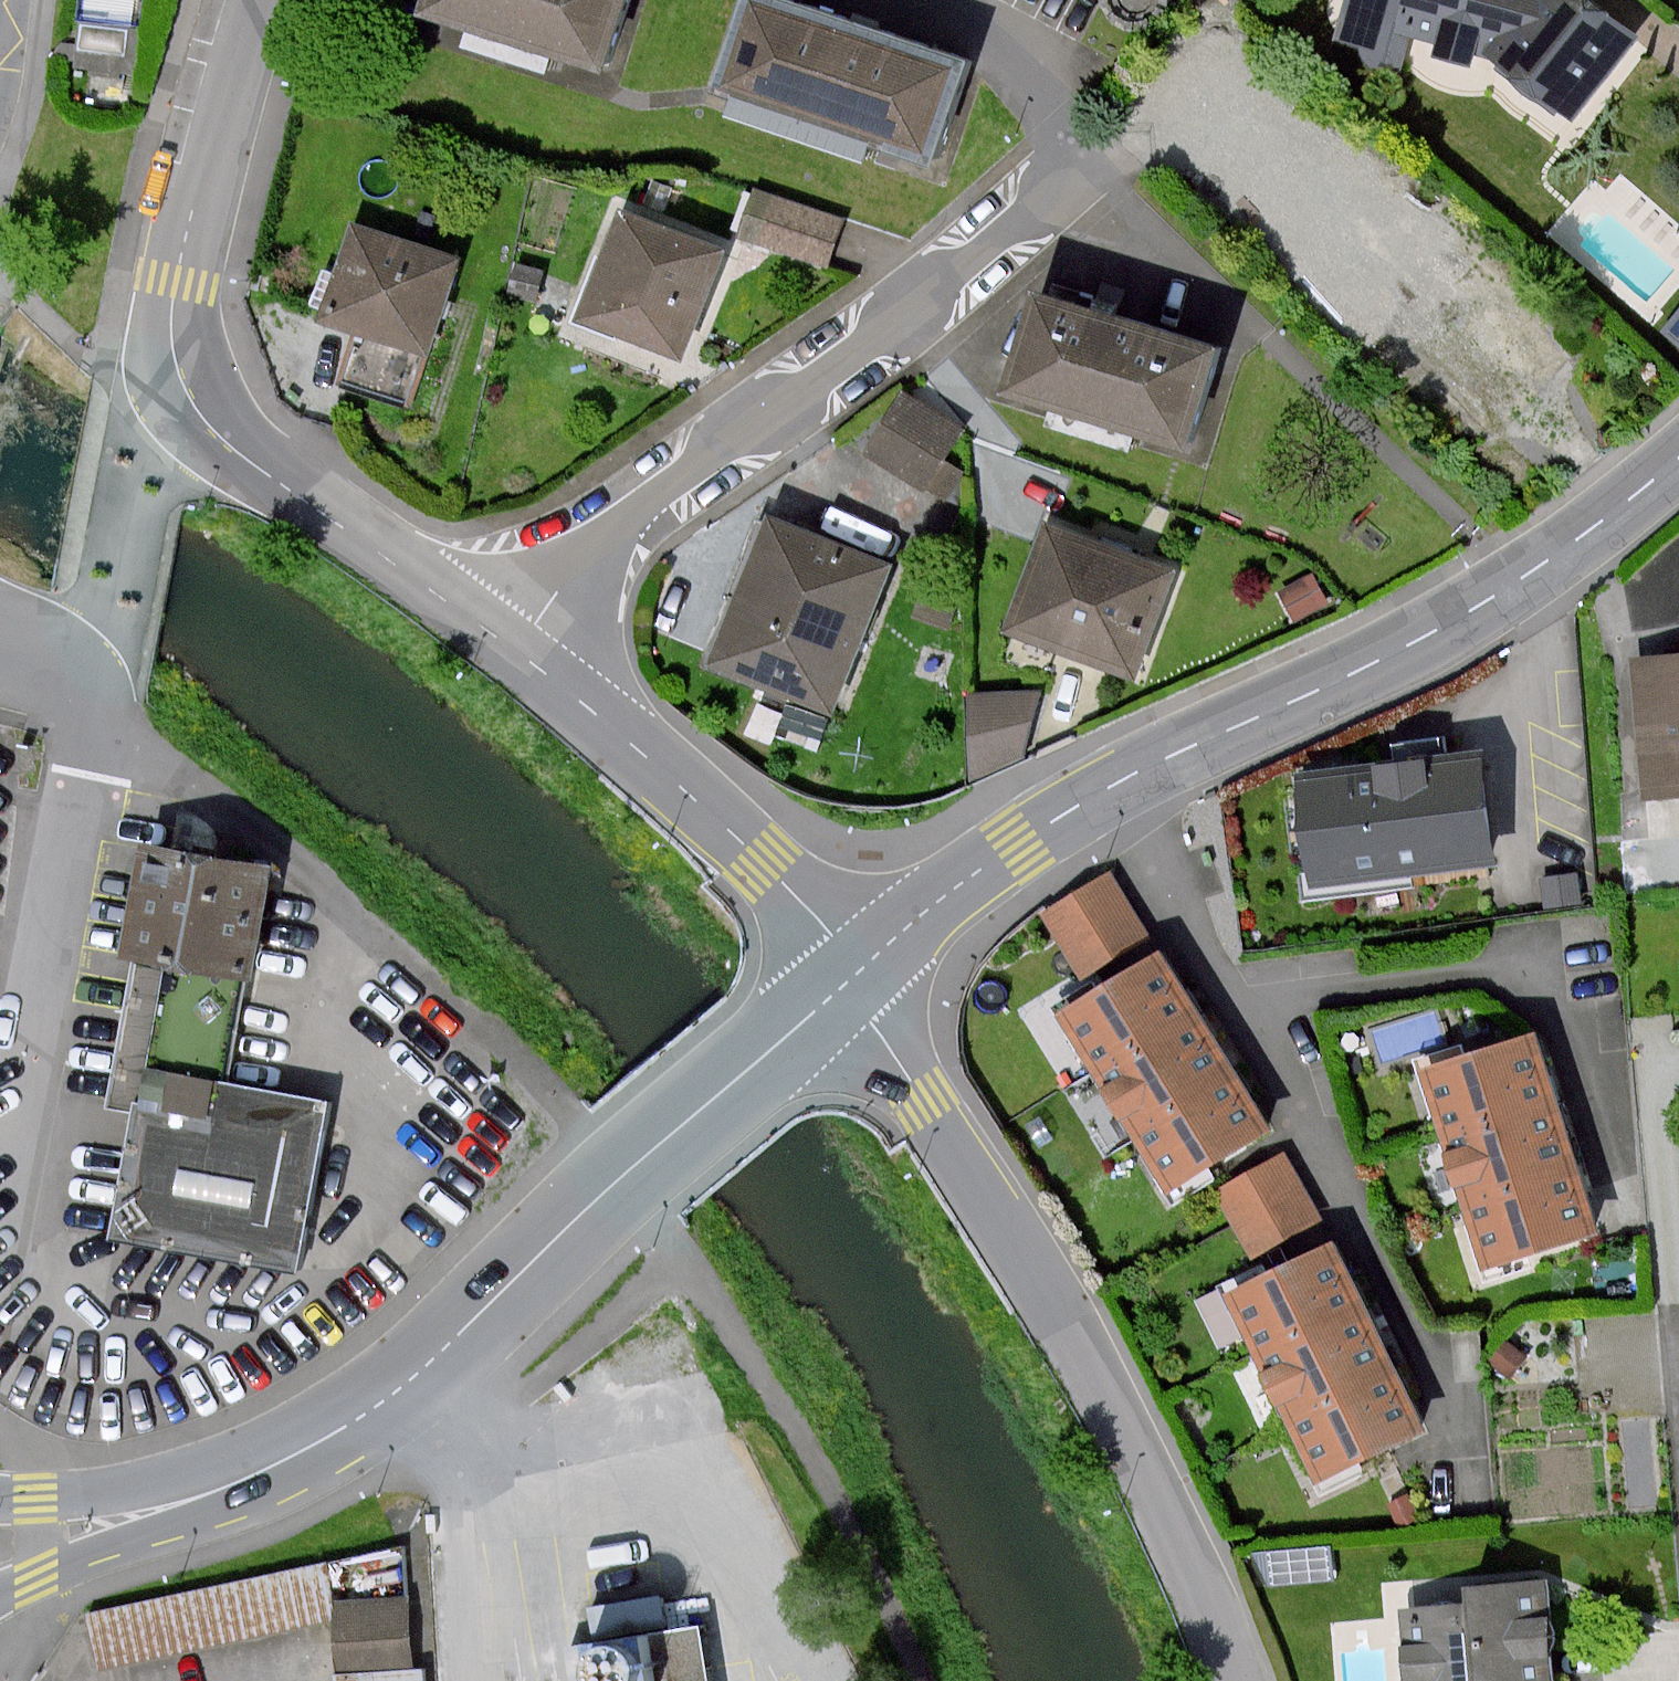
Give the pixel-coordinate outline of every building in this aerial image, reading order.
[(87,14),(132,17),(133,0),(88,0),(87,14)] [(636,0),(432,0),(427,15),(613,73),(636,0)] [(971,62),(794,0),(749,0),(719,82),(731,87),(723,103),(889,161),(894,151),(937,168),(971,62)] [(1109,12),(1131,31),(1158,27),(1169,9),(1173,0),(1107,0),(1109,12)] [(1571,124),(1642,42),(1594,0),(1347,0),(1335,39),(1361,47),(1377,73),(1397,79),(1412,30),(1446,40),(1442,55),(1477,66),(1476,55),(1502,64),(1571,124)] [(827,266),(843,220),(747,188),(732,235),(827,266)] [(728,252),(620,213),(578,326),(686,366),(728,252)] [(454,261),(352,227),(321,318),(423,353),(454,261)] [(536,304),(543,274),(517,268),(510,298),(536,304)] [(1007,394),(1197,452),(1229,350),(1039,292),(1007,394)] [(1663,332),(1678,345),(1678,314),(1663,332)] [(965,427),(902,392),(866,456),(946,501),(962,473),(945,463),(965,427)] [(895,562),(767,514),(709,671),(839,714),(895,562)] [(1182,576),(1037,522),(995,635),(1141,688),(1182,576)] [(929,570),(914,617),(950,628),(964,581),(929,570)] [(1321,610),(1306,580),(1281,593),(1296,623),(1321,610)] [(1633,663),(1647,802),(1678,799),(1678,659),(1633,663)] [(1043,693),(971,694),(972,780),(1027,757),(1043,693)] [(1475,761),(1298,779),(1309,887),(1486,868),(1475,761)] [(135,1105),(190,1116),(198,1080),(233,1087),(254,982),(276,871),(150,845),(128,955),(139,957),(130,1003),(111,1100),(135,1105)] [(1043,912),(1093,996),(1162,954),(1113,871),(1043,912)] [(1577,873),(1543,878),(1547,907),(1581,902),(1577,873)] [(1093,996),(1063,1014),(1169,1188),(1268,1128),(1250,1100),(1209,1032),(1175,976),(1162,954),(1093,996)] [(1532,1040),(1429,1071),(1487,1261),(1590,1229),(1581,1200),(1562,1137),(1543,1075),(1532,1040)] [(300,1273),(331,1102),(233,1087),(198,1080),(190,1116),(135,1105),(111,1240),(300,1273)] [(1286,1154),(1218,1192),(1252,1260),(1325,1223),(1286,1154)] [(1328,1246),(1229,1293),(1316,1476),(1416,1429),(1400,1394),(1368,1329),(1336,1261),(1328,1246)] [(398,1539),(75,1617),(89,1674),(317,1621),(320,1676),(404,1666),(398,1539)] [(1465,1588),(1467,1608),(1404,1612),(1409,1680),(1548,1680),(1541,1583),(1465,1588)] [(600,1600),(602,1628),(648,1624),(645,1597),(600,1600)] [(697,1629),(588,1647),(594,1680),(705,1680),(697,1629)] [(320,1676),(321,1680),(414,1680),(413,1664),(404,1666),(320,1676)]
